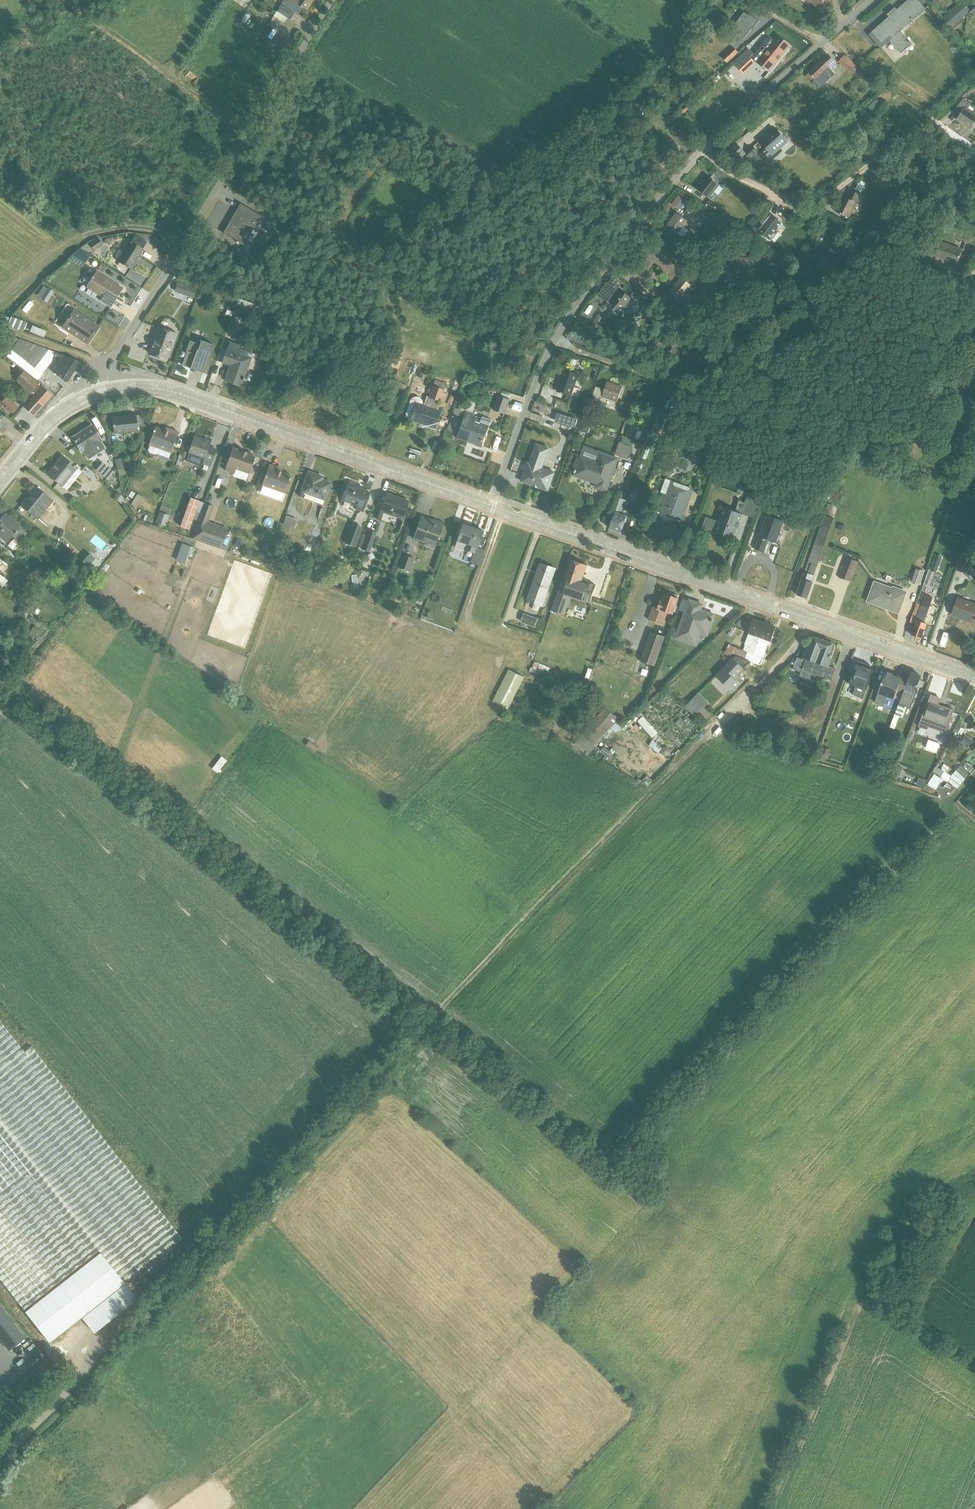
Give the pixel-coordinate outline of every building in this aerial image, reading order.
[(276,12),(287,18),(290,20),(295,11),(299,14),(303,8),(306,10),(312,0),(283,0),(281,3),(282,3),(276,12)] [(807,1),(812,4),(812,5),(818,9),(823,2),(824,0),(808,0),(807,1)] [(902,31),(925,10),(917,0),(910,0),(897,11),(895,9),(889,15),(891,17),(870,35),(882,48),(890,41),(901,54),(913,44),(902,31)] [(971,11),(962,1),(938,21),(948,32),(952,28),(954,31),(965,20),(964,19),(971,13),(974,14),(974,7),(971,11)] [(242,18),(248,22),(254,15),(248,11),(242,18)] [(744,11),(733,26),(741,31),(738,35),(744,40),(752,28),(754,30),(760,21),(750,13),(749,15),(744,11)] [(276,12),(273,17),(284,23),(287,18),(276,12)] [(783,31),(785,25),(777,22),(775,28),(783,31)] [(289,35),(292,29),(279,23),(276,29),(289,35)] [(770,36),(755,53),(760,58),(756,63),(766,71),(767,70),(769,72),(791,45),(779,35),(775,40),(770,36)] [(736,45),(724,55),(730,61),(742,51),(736,45)] [(733,62),(744,74),(756,62),(753,60),(756,56),(748,48),(733,62)] [(817,87),(828,76),(829,77),(834,73),(833,72),(839,65),(829,54),(809,73),(806,76),(817,87)] [(839,62),(853,74),(854,73),(859,78),(863,73),(858,68),(859,67),(845,55),(839,62)] [(877,98),(869,106),(876,114),(884,106),(877,98)] [(974,124),(974,113),(966,107),(969,102),(963,98),(954,111),(960,115),(957,119),(971,129),(974,124)] [(685,104),(679,109),(684,114),(689,109),(685,104)] [(816,119),(810,123),(815,129),(820,125),(816,119)] [(764,173),(772,165),(767,160),(772,155),(773,156),(790,141),(779,129),(778,130),(776,128),(769,134),(770,134),(771,135),(767,139),(768,140),(763,145),(768,150),(760,157),(754,150),(748,155),(764,173)] [(882,140),(875,144),(879,150),(886,146),(882,140)] [(737,161),(746,153),(737,143),(728,151),(737,161)] [(881,171),(877,178),(887,184),(891,178),(881,171)] [(697,189),(708,198),(719,185),(708,176),(697,189)] [(862,192),(866,183),(860,180),(855,189),(862,192)] [(710,199),(707,203),(713,208),(716,204),(713,202),(724,188),(719,185),(708,198),(710,199)] [(836,212),(850,218),(861,195),(852,190),(848,199),(844,196),(836,212)] [(674,205),(684,209),(688,198),(679,194),(674,205)] [(775,202),(768,211),(772,215),(777,219),(785,210),(781,207),(775,202)] [(224,234),(244,245),(261,216),(240,204),(230,221),(231,222),(224,234)] [(689,224),(690,224),(691,223),(677,213),(667,226),(682,237),(684,238),(690,230),(687,227),(689,224)] [(267,219),(278,225),(281,219),(270,214),(267,219)] [(759,231),(771,242),(773,240),(776,242),(782,234),(779,232),(779,231),(777,229),(782,223),(777,219),(772,215),(759,231)] [(753,216),(748,223),(753,227),(758,220),(753,216)] [(822,244),(829,234),(823,230),(816,240),(822,244)] [(135,235),(131,241),(143,249),(147,242),(135,235)] [(91,246),(94,250),(102,244),(98,239),(90,245),(91,246)] [(131,241),(118,262),(130,269),(143,249),(131,241)] [(958,263),(963,249),(941,241),(936,255),(958,263)] [(69,258),(83,268),(90,256),(79,250),(69,258)] [(753,277),(754,258),(747,257),(748,251),(739,250),(736,276),(753,277)] [(96,271),(86,287),(102,297),(100,300),(111,307),(123,288),(96,271)] [(612,276),(598,295),(608,303),(620,287),(616,285),(619,281),(612,276)] [(728,276),(725,281),(733,287),(737,282),(728,276)] [(680,300),(692,285),(682,277),(670,292),(680,300)] [(43,286),(37,295),(41,298),(47,302),(54,292),(48,288),(47,288),(43,286)] [(194,299),(197,290),(188,287),(185,296),(194,299)] [(628,308),(626,307),(633,298),(621,289),(611,303),(625,313),(628,308)] [(692,305),(702,308),(708,313),(714,305),(719,299),(714,294),(713,295),(705,289),(692,305)] [(780,298),(781,290),(770,289),(770,291),(767,290),(766,297),(780,298)] [(442,298),(452,301),(454,293),(444,290),(442,298)] [(799,295),(790,302),(805,307),(807,302),(800,299),(799,295)] [(230,299),(225,315),(231,317),(238,297),(233,296),(232,300),(230,299)] [(239,298),(233,315),(249,320),(253,309),(251,309),(253,303),(239,298)] [(719,299),(714,305),(721,310),(726,304),(719,299)] [(99,327),(74,310),(63,327),(88,344),(99,327)] [(752,312),(748,313),(746,316),(747,321),(751,323),(755,322),(757,318),(756,314),(752,312)] [(24,332),(28,323),(11,317),(8,326),(24,332)] [(35,322),(32,329),(46,335),(49,328),(35,322)] [(166,360),(175,333),(159,327),(150,354),(166,360)] [(80,361),(50,350),(20,339),(6,356),(24,370),(37,380),(52,361),(54,356),(61,358),(52,371),(67,382),(80,362),(80,361)] [(187,351),(182,365),(191,369),(202,373),(203,373),(213,344),(200,340),(200,341),(201,341),(200,344),(190,340),(186,351),(187,351)] [(229,341),(221,363),(230,366),(224,381),(241,386),(251,357),(239,353),(241,345),(229,341)] [(572,358),(570,364),(579,367),(581,363),(577,362),(578,360),(572,358)] [(558,391),(571,396),(579,374),(565,369),(558,391)] [(24,370),(16,379),(18,380),(17,381),(32,395),(30,397),(23,406),(34,416),(41,407),(52,395),(41,385),(42,384),(37,380),(24,370)] [(423,404),(423,403),(422,401),(421,399),(420,398),(418,397),(416,396),(414,397),(412,398),(411,399),(404,417),(410,419),(435,428),(441,410),(432,407),(435,400),(441,402),(445,390),(444,389),(446,384),(435,379),(433,386),(432,385),(428,397),(426,396),(423,404)] [(603,396),(595,393),(591,404),(599,407),(602,397),(618,402),(623,387),(607,382),(603,396)] [(510,399),(499,395),(494,410),(505,414),(510,399)] [(7,406),(15,412),(20,407),(12,400),(7,406)] [(567,404),(559,401),(556,407),(565,411),(567,404)] [(454,408),(446,430),(457,434),(456,438),(467,442),(467,440),(483,446),(489,429),(492,420),(483,417),(483,418),(477,416),(476,418),(464,413),(459,429),(453,427),(459,409),(454,408)] [(652,446),(666,416),(660,413),(646,443),(652,446)] [(144,414),(136,415),(137,427),(145,426),(144,414)] [(112,417),(114,434),(138,431),(136,415),(112,417)] [(718,427),(726,430),(729,421),(722,419),(718,427)] [(572,422),(566,425),(569,432),(575,428),(572,422)] [(581,422),(578,429),(580,430),(580,431),(588,433),(590,426),(581,422)] [(105,448),(101,441),(102,441),(92,425),(72,437),(74,439),(83,453),(84,452),(88,459),(105,448)] [(149,445),(148,449),(149,452),(155,454),(157,453),(169,458),(171,453),(179,432),(171,429),(170,432),(155,427),(154,430),(154,429),(148,445),(149,445)] [(862,437),(868,439),(871,431),(867,429),(866,433),(863,432),(862,437)] [(910,429),(907,436),(914,439),(917,432),(910,429)] [(185,460),(201,466),(202,464),(210,467),(216,450),(208,447),(211,439),(206,437),(204,441),(194,437),(195,434),(185,460)] [(709,439),(704,454),(715,458),(720,443),(709,439)] [(628,459),(632,446),(620,442),(616,454),(628,459)] [(555,471),(544,467),(550,449),(537,444),(530,465),(528,464),(522,481),(548,490),(555,471)] [(585,445),(575,475),(587,480),(592,482),(598,483),(597,488),(607,491),(619,457),(585,445)] [(646,459),(651,448),(645,445),(641,456),(646,459)] [(233,476),(246,481),(249,474),(255,456),(246,453),(247,452),(242,450),(242,451),(232,448),(224,470),(234,474),(233,476)] [(47,474),(67,490),(82,471),(63,455),(47,474)] [(119,475),(125,474),(121,457),(119,458),(119,456),(116,457),(117,459),(115,459),(119,475)] [(179,459),(176,467),(181,469),(184,461),(179,459)] [(95,468),(108,479),(114,472),(101,462),(95,468)] [(269,464),(262,485),(284,493),(291,475),(276,470),(277,467),(269,464)] [(300,496),(323,505),(324,500),(331,483),(317,478),(318,475),(308,472),(300,496)] [(707,517),(702,527),(733,539),(737,527),(739,528),(740,524),(739,523),(743,514),(753,517),(762,494),(759,493),(764,479),(755,476),(751,487),(752,488),(746,503),(739,501),(736,511),(723,507),(718,521),(707,517)] [(682,521),(694,488),(666,478),(661,492),(663,492),(660,502),(664,503),(660,513),(682,521)] [(804,487),(813,491),(817,481),(807,478),(804,487)] [(356,506),(355,509),(362,512),(369,492),(358,488),(359,484),(348,480),(339,503),(341,504),(342,501),(356,506)] [(25,514),(35,522),(53,500),(36,487),(21,505),(27,510),(25,514)] [(126,495),(124,497),(129,501),(131,498),(132,499),(136,493),(129,488),(125,494),(126,495)] [(136,507),(143,497),(137,493),(131,504),(136,507)] [(386,493),(380,511),(402,520),(409,501),(386,493)] [(121,494),(117,500),(124,505),(127,502),(121,494)] [(193,519),(200,501),(190,497),(180,526),(190,529),(193,519)] [(626,522),(627,519),(627,518),(628,515),(623,514),(628,500),(621,498),(610,529),(621,533),(625,522),(626,522)] [(200,501),(193,519),(198,520),(204,503),(200,501)] [(204,503),(198,520),(192,538),(221,549),(228,528),(209,521),(214,506),(204,503)] [(830,515),(834,505),(828,503),(825,513),(830,515)] [(12,536),(20,542),(27,533),(21,527),(22,526),(5,512),(0,518),(0,521),(1,522),(0,524),(0,537),(7,543),(12,536)] [(159,512),(156,522),(166,526),(169,515),(159,512)] [(287,515),(283,525),(294,528),(297,519),(287,515)] [(425,544),(425,542),(435,546),(444,522),(433,518),(432,521),(429,520),(429,519),(421,516),(421,515),(412,539),(425,544)] [(768,540),(776,543),(784,521),(767,515),(755,549),(764,552),(768,540)] [(813,582),(812,582),(834,519),(824,515),(797,595),(807,598),(813,582)] [(355,547),(362,527),(352,523),(344,543),(355,547)] [(462,524),(456,541),(466,544),(464,549),(474,553),(471,563),(479,565),(484,551),(477,548),(483,531),(462,524)] [(363,533),(359,546),(362,547),(361,549),(369,552),(377,532),(369,529),(367,535),(363,533)] [(318,542),(317,541),(318,537),(313,535),(311,539),(310,539),(308,545),(316,548),(318,542)] [(237,538),(234,545),(241,549),(245,543),(237,538)] [(263,542),(262,550),(268,551),(270,544),(263,542)] [(954,569),(974,576),(974,563),(972,562),(974,556),(961,551),(954,569)] [(938,570),(944,554),(938,552),(932,568),(938,570)] [(402,553),(397,567),(410,572),(415,558),(402,553)] [(94,573),(101,566),(89,555),(83,562),(84,563),(81,565),(86,569),(88,568),(94,573)] [(851,582),(858,561),(846,557),(839,577),(851,582)] [(561,585),(553,610),(565,614),(571,596),(590,602),(596,585),(587,582),(587,584),(582,582),(588,565),(573,560),(570,569),(569,569),(563,586),(561,585)] [(541,563),(527,600),(543,606),(556,569),(541,563)] [(37,567),(32,574),(40,580),(46,572),(40,567),(39,569),(37,567)] [(920,586),(925,571),(916,568),(911,582),(920,586)] [(9,581),(0,574),(0,585),(4,589),(9,581)] [(893,586),(892,587),(875,581),(868,601),(899,613),(906,591),(893,586)] [(416,589),(419,594),(426,590),(422,584),(416,589)] [(18,593),(23,597),(28,591),(23,587),(18,593)] [(916,624),(912,635),(921,638),(924,630),(927,631),(929,626),(926,625),(929,619),(926,617),(935,590),(929,588),(926,595),(922,604),(917,603),(910,622),(916,624)] [(672,594),(672,596),(666,594),(663,602),(660,601),(658,608),(653,606),(648,620),(664,625),(668,612),(673,614),(674,611),(675,612),(677,606),(675,606),(678,598),(677,598),(678,596),(672,594)] [(958,597),(951,615),(974,623),(974,603),(958,597)] [(23,598),(20,601),(31,610),(33,607),(24,600),(25,600),(23,598)] [(697,647),(702,634),(707,636),(714,615),(700,610),(702,605),(690,600),(676,639),(697,647)] [(17,614),(24,617),(26,610),(20,607),(17,614)] [(521,622),(536,627),(539,618),(524,613),(521,622)] [(29,619),(36,625),(39,621),(32,616),(29,619)] [(735,655),(745,659),(748,652),(754,654),(765,623),(753,619),(748,633),(754,635),(750,646),(746,645),(744,650),(736,647),(733,654),(735,655)] [(916,624),(910,622),(906,633),(912,635),(916,624)] [(745,659),(751,661),(761,665),(765,652),(761,650),(765,639),(770,641),(771,641),(776,627),(765,623),(754,654),(748,652),(745,659)] [(641,661),(653,665),(655,666),(665,636),(652,632),(641,661)] [(24,639),(33,646),(37,641),(29,633),(24,639)] [(761,650),(765,652),(770,641),(765,639),(761,650)] [(816,675),(832,680),(836,668),(830,666),(834,655),(832,655),(835,646),(815,639),(811,649),(807,648),(803,659),(797,657),(793,669),(801,672),(799,677),(814,682),(816,675)] [(733,654),(736,647),(729,644),(724,653),(731,656),(732,654),(733,654)] [(745,659),(735,655),(716,675),(732,691),(740,683),(737,679),(739,677),(738,675),(745,669),(744,668),(751,661),(745,659)] [(537,660),(534,668),(549,674),(552,665),(537,660)] [(588,676),(592,677),(597,661),(593,660),(588,676)] [(653,665),(641,661),(639,667),(651,670),(653,665)] [(858,661),(850,684),(867,690),(873,672),(868,670),(870,665),(858,661)] [(523,685),(524,684),(522,683),(525,677),(509,669),(493,701),(509,709),(521,684),(523,685)] [(911,673),(887,736),(891,737),(895,729),(900,717),(903,718),(907,707),(910,708),(914,699),(918,690),(916,689),(921,676),(911,673)] [(699,692),(684,707),(695,716),(709,702),(699,692)] [(923,713),(919,726),(928,729),(929,726),(946,733),(954,710),(945,707),(938,705),(940,698),(933,696),(932,696),(933,695),(931,694),(924,714),(923,713)] [(618,718),(605,707),(575,744),(588,755),(618,718)] [(881,708),(876,719),(883,722),(887,724),(892,713),(887,711),(881,708)] [(733,729),(739,733),(742,729),(737,725),(733,729)] [(954,731),(958,733),(959,733),(962,735),(964,729),(957,725),(954,731)] [(651,745),(661,751),(668,738),(658,732),(651,745)] [(965,735),(959,741),(967,748),(972,741),(965,735)] [(312,739),(308,743),(316,748),(319,744),(312,739)] [(222,754),(215,768),(222,772),(229,757),(222,754)] [(964,766),(970,772),(974,767),(968,761),(964,766)] [(897,765),(892,778),(898,780),(903,768),(897,765)] [(936,766),(933,771),(943,777),(942,778),(947,781),(948,780),(952,775),(936,766)] [(956,770),(965,778),(969,774),(960,766),(956,770)] [(948,780),(957,788),(963,781),(953,773),(952,775),(948,780)] [(919,778),(916,784),(923,787),(926,781),(919,778)] [(945,789),(943,791),(950,795),(951,792),(952,793),(955,788),(947,782),(944,788),(945,789)] [(49,1341),(93,1307),(93,1306),(98,1302),(91,1292),(86,1297),(70,1276),(90,1260),(101,1275),(112,1267),(124,1282),(181,1237),(173,1226),(32,1046),(25,1051),(24,1051),(0,1020),(0,1279),(49,1341)] [(27,1337),(0,1304),(0,1335),(8,1328),(20,1343),(27,1337)]
